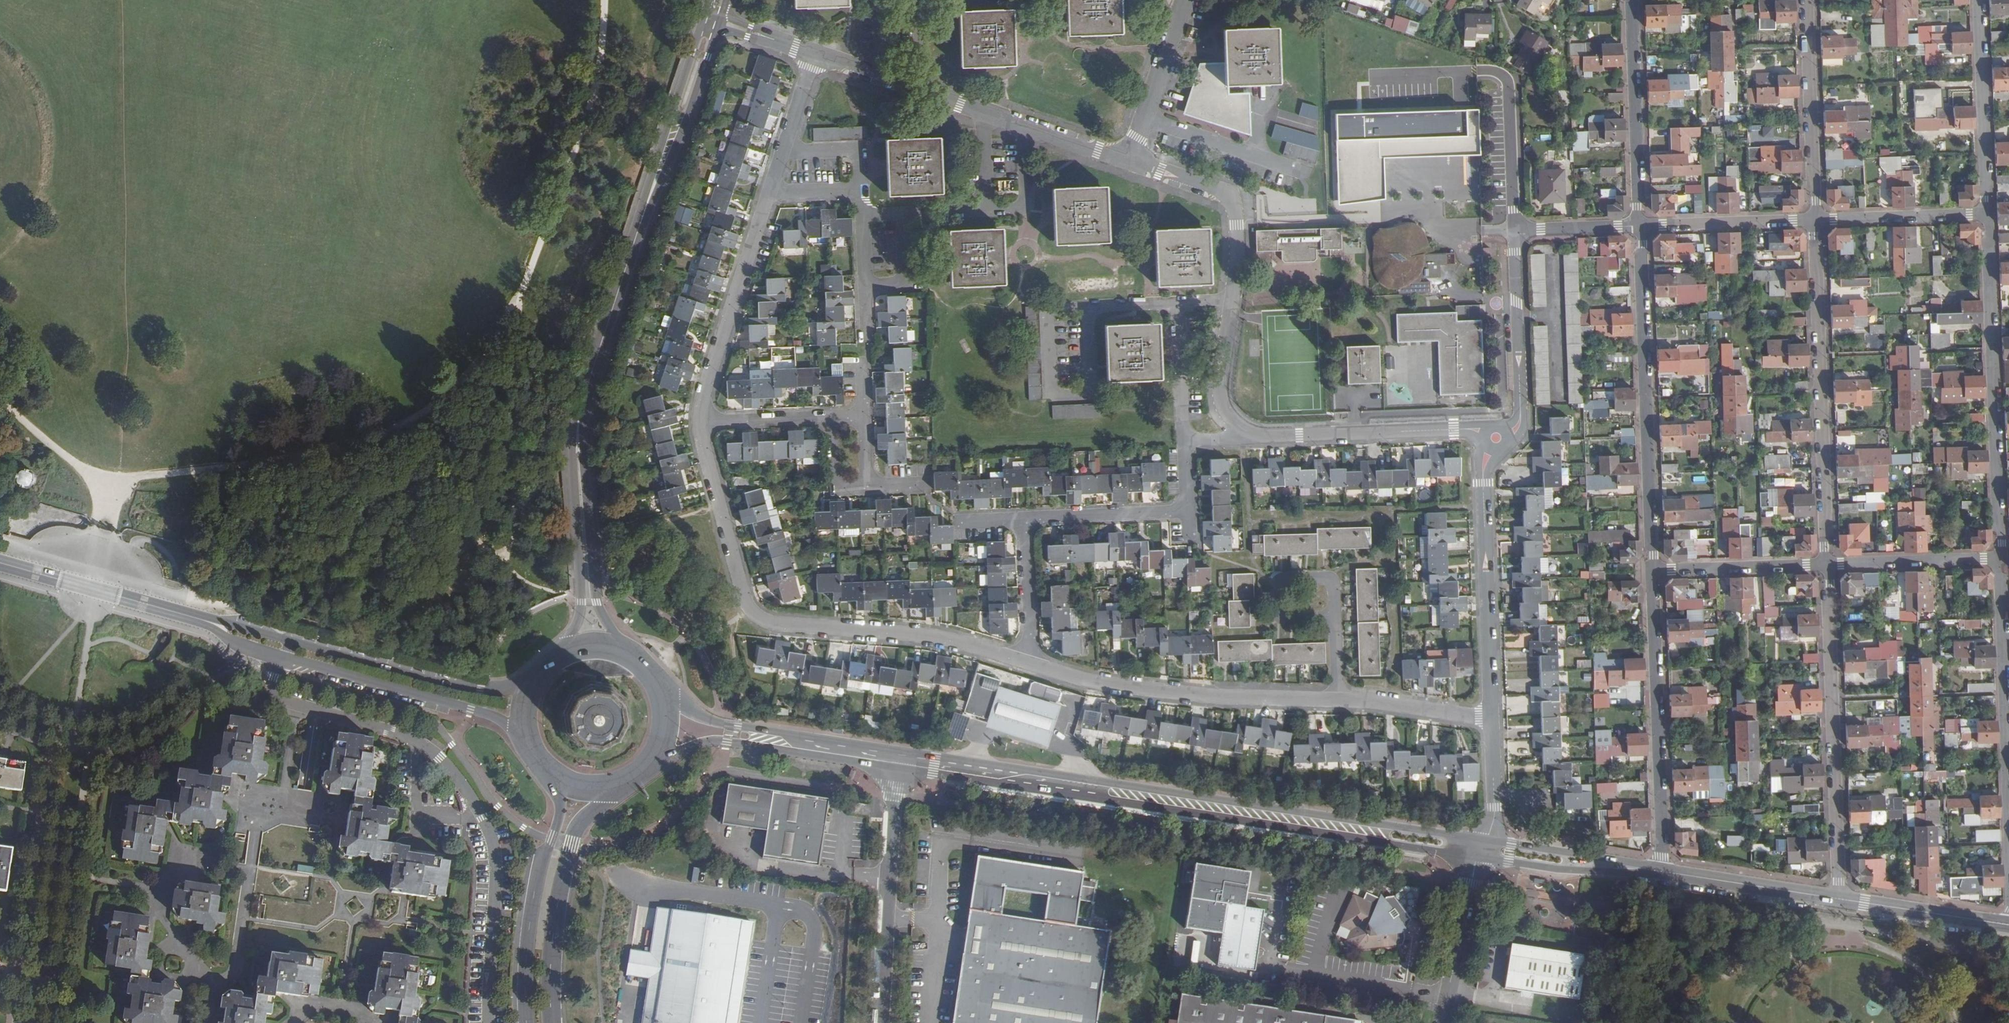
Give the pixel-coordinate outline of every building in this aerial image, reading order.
[(1068,35),(1121,33),(1120,0),(1067,0),(1068,35)] [(1430,8),(1416,0),(1407,0),(1405,3),(1406,6),(1422,15),(1426,15),(1430,8)] [(1456,0),(1448,0),(1445,7),(1452,10),(1456,0)] [(1517,5),(1532,14),(1540,1),(1546,4),(1549,0),(1520,0),(1517,5)] [(1794,1),(1775,1),(1773,0),(1759,0),(1760,13),(1794,11),(1794,1)] [(1896,45),(1907,45),(1906,18),(1917,17),(1917,7),(1917,0),(1871,0),(1872,8),(1872,19),(1883,19),(1884,46),(1896,45)] [(1989,4),(1990,14),(2008,13),(2008,3),(1989,4)] [(1346,12),(1356,16),(1359,8),(1349,4),(1346,12)] [(1681,5),(1644,6),(1645,17),(1695,15),(1695,9),(1681,9),(1681,5)] [(1013,10),(959,12),(961,68),(1015,65),(1013,10)] [(1794,11),(1760,13),(1760,26),(1774,25),(1774,22),(1795,22),(1794,11)] [(1464,40),(1475,40),(1475,33),(1490,33),(1491,15),(1464,14),(1464,40)] [(1695,15),(1645,17),(1645,27),(1665,27),(1665,25),(1676,24),(1676,32),(1695,32),(1695,16),(1695,15)] [(1730,15),(1720,16),(1721,51),(1731,51),(1730,15)] [(1721,51),(1720,16),(1712,16),(1712,32),(1710,32),(1711,52),(1721,51)] [(1416,34),(1419,23),(1395,17),(1392,28),(1416,34)] [(1568,19),(1568,31),(1578,30),(1578,19),(1568,19)] [(1871,46),(1884,46),(1883,19),(1872,19),(1871,19),(1871,25),(1870,25),(1871,46)] [(1665,33),(1676,32),(1676,24),(1665,25),(1665,27),(1665,33)] [(1918,45),(1925,44),(1970,43),(1970,32),(1946,33),(1931,34),(1931,26),(1918,27),(1918,45)] [(1237,126),(1249,126),(1247,95),(1227,96),(1226,86),(1278,84),(1276,29),(1223,31),(1225,64),(1201,66),(1202,76),(1198,76),(1198,87),(1195,87),(1195,98),(1191,98),(1191,108),(1193,108),(1193,113),(1204,112),(1204,117),(1214,116),(1215,119),(1225,119),(1225,123),(1237,122),(1237,126)] [(1524,45),(1517,57),(1518,58),(1514,66),(1529,74),(1548,42),(1528,30),(1520,43),(1524,45)] [(1991,42),(2008,41),(2008,32),(1990,32),(1991,42)] [(1820,37),(1821,48),(1857,47),(1856,39),(1841,40),(1841,37),(1820,37)] [(1513,55),(1517,57),(1524,45),(1520,43),(1513,55)] [(1582,56),(1584,56),(1621,54),(1621,44),(1600,45),(1600,43),(1581,44),(1582,56)] [(1937,54),(1970,52),(1970,43),(1925,44),(1925,64),(1937,63),(1937,54)] [(1569,44),(1570,56),(1582,56),(1581,44),(1569,44)] [(1821,59),(1842,58),(1842,55),(1857,54),(1857,47),(1821,48),(1821,59)] [(1721,51),(1711,52),(1711,70),(1709,70),(1709,87),(1714,87),(1715,93),(1715,98),(1723,97),(1721,51)] [(1731,51),(1721,51),(1723,97),(1723,99),(1732,98),(1731,51)] [(1602,67),(1622,66),(1621,54),(1584,56),(1583,56),(1583,64),(1583,73),(1602,72),(1602,67)] [(775,60),(758,55),(751,78),(759,80),(777,86),(779,79),(770,76),(775,60)] [(1583,56),(1570,56),(1570,65),(1583,64),(1583,56)] [(1821,59),(1822,67),(1843,66),(1842,58),(1821,59)] [(1249,135),(1249,126),(1237,126),(1237,122),(1225,123),(1225,119),(1215,119),(1214,116),(1204,117),(1204,112),(1193,113),(1193,108),(1191,108),(1191,98),(1195,98),(1195,87),(1198,87),(1198,76),(1202,76),(1201,66),(1200,66),(1184,114),(1249,135)] [(2008,79),(2008,68),(1991,69),(1992,80),(2008,79)] [(1797,87),(1797,76),(1775,76),(1775,73),(1755,74),(1756,88),(1757,88),(1797,87)] [(1694,90),(1698,90),(1697,78),(1683,79),(1683,82),(1684,91),(1694,90)] [(1992,80),(1992,90),(2008,89),(2008,79),(1992,80)] [(777,86),(759,80),(752,102),(779,111),(781,104),(772,101),(777,86)] [(1647,81),(1648,92),(1684,91),(1683,82),(1675,82),(1674,81),(1667,81),(1667,80),(1647,81)] [(1538,84),(1527,81),(1525,89),(1536,92),(1538,84)] [(1798,97),(1797,87),(1757,88),(1758,103),(1775,102),(1775,97),(1798,97)] [(1562,106),(1571,105),(1571,94),(1571,92),(1561,88),(1562,106)] [(1745,88),(1746,103),(1758,103),(1757,88),(1756,88),(1745,88)] [(1914,89),(1915,119),(1918,119),(1973,117),(1973,107),(1941,109),(1941,89),(1914,89)] [(713,112),(719,114),(724,92),(718,90),(713,112)] [(1648,92),(1648,102),(1668,101),(1668,99),(1684,99),(1684,95),(1684,91),(1648,92)] [(1623,92),(1608,93),(1608,101),(1623,101),(1623,92)] [(1668,99),(1668,101),(1668,107),(1684,107),(1684,99),(1668,99)] [(779,111),(752,102),(745,124),(763,130),(767,115),(777,118),(779,111)] [(1302,103),(1299,116),(1317,120),(1319,106),(1302,103)] [(1824,122),(1869,121),(1869,106),(1844,107),(1844,111),(1823,112),(1824,122)] [(1938,129),(1973,128),(1973,117),(1918,119),(1919,132),(1938,132),(1938,129)] [(1576,131),(1624,130),(1624,119),(1603,120),(1603,122),(1589,122),(1576,123),(1576,131)] [(761,137),(763,130),(745,124),(736,121),(729,143),(746,149),(751,134),(761,137)] [(1870,132),(1869,121),(1824,122),(1824,132),(1853,132),(1854,139),(1862,138),(1862,133),(1870,132)] [(866,125),(812,128),(812,141),(866,139),(866,125)] [(1650,156),(1650,166),(1686,165),(1686,155),(1689,154),(1689,136),(1699,136),(1699,127),(1671,128),(1671,155),(1650,156)] [(1749,139),(1773,139),(1773,127),(1749,127),(1749,139)] [(1572,132),(1573,150),(1589,150),(1589,139),(1597,138),(1598,143),(1604,143),(1604,141),(1625,141),(1624,130),(1576,131),(1572,132)] [(938,139),(885,141),(887,195),(941,193),(938,139)] [(741,163),(746,149),(729,143),(722,165),(748,174),(750,166),(741,163)] [(1319,152),(1287,143),(1283,156),(1315,165),(1319,152)] [(1994,144),(1995,154),(2008,153),(2008,143),(1994,144)] [(1779,145),(1747,146),(1748,162),(1765,162),(1800,161),(1800,150),(1779,151),(1779,145)] [(1842,159),(1857,159),(1857,148),(1842,149),(1842,159)] [(1825,149),(1825,160),(1842,159),(1842,149),(1825,149)] [(1995,154),(1995,165),(2008,164),(2008,153),(1995,154)] [(1891,187),(1892,207),(1903,207),(1901,166),(1901,157),(1880,158),(1881,166),(1888,173),(1888,185),(1891,187)] [(1901,166),(1903,207),(1913,206),(1911,174),(1914,174),(1919,174),(1918,157),(1909,158),(1909,166),(1901,166)] [(1844,165),(1863,164),(1863,158),(1857,159),(1842,159),(1825,160),(1826,169),(1844,168),(1844,165)] [(1760,173),(1780,172),(1800,171),(1800,161),(1765,162),(1760,162),(1760,173)] [(1547,162),(1547,171),(1563,170),(1563,162),(1547,162)] [(746,181),(748,174),(722,165),(714,186),(732,192),(737,178),(746,181)] [(1686,165),(1650,166),(1651,177),(1701,175),(1701,165),(1686,165)] [(1726,176),(1739,176),(1739,166),(1726,166),(1726,176)] [(1615,167),(1599,168),(1600,176),(1616,176),(1615,167)] [(1469,170),(1386,172),(1387,210),(1470,208),(1469,170)] [(1563,170),(1547,171),(1539,171),(1540,202),(1564,201),(1563,170)] [(2008,184),(2008,181),(2008,176),(1995,176),(1996,184),(2008,184)] [(1727,213),(1726,177),(1708,178),(1709,191),(1716,191),(1717,213),(1727,213)] [(1734,177),(1726,177),(1727,213),(1738,213),(1737,191),(1734,191),(1734,177)] [(1947,181),(1938,181),(1939,206),(1948,206),(1947,181)] [(1996,184),(1996,192),(2008,192),(2008,184),(1996,184)] [(1701,185),(1685,185),(1685,194),(1701,193),(1701,185)] [(1781,201),(1781,211),(1795,211),(1802,204),(1801,190),(1792,190),(1792,185),(1758,186),(1759,192),(1774,191),(1774,202),(1781,201)] [(1838,190),(1827,190),(1827,203),(1834,209),(1847,209),(1846,198),(1850,198),(1849,185),(1838,186),(1838,190)] [(1976,198),(1976,185),(1958,186),(1959,205),(1971,205),(1976,198)] [(727,207),(732,192),(714,186),(707,209),(716,211),(734,217),(736,210),(727,207)] [(1666,186),(1666,195),(1677,195),(1676,186),(1666,186)] [(1105,187),(1052,190),(1054,245),(1107,242),(1105,187)] [(1607,209),(1608,217),(1622,216),(1627,211),(1627,196),(1617,197),(1617,188),(1600,189),(1600,198),(1599,198),(1600,209),(1607,209)] [(1677,195),(1651,195),(1652,210),(1658,215),(1673,215),(1672,203),(1677,203),(1677,195)] [(1575,199),(1576,213),(1584,213),(1583,198),(1575,199)] [(1702,214),(1702,202),(1693,202),(1694,214),(1702,214)] [(1358,222),(1380,222),(1380,203),(1349,203),(1350,214),(1358,214),(1358,222)] [(2008,213),(2008,203),(1996,203),(1997,214),(2008,213)] [(729,233),(734,217),(716,211),(707,209),(706,213),(715,216),(709,234),(736,242),(738,235),(729,233)] [(805,239),(829,237),(828,210),(820,210),(820,220),(805,220),(805,239)] [(829,237),(852,237),(851,218),(836,219),(835,210),(828,210),(829,237)] [(1997,214),(1997,225),(2008,224),(2008,213),(1997,214)] [(1147,217),(1136,218),(1136,229),(1147,229),(1147,217)] [(783,249),(806,248),(805,239),(805,220),(797,221),(798,230),(782,231),(783,249)] [(1969,245),(1978,244),(1977,231),(1971,225),(1958,226),(1959,237),(1959,245),(1969,245)] [(1380,232),(1375,231),(1376,264),(1376,267),(1376,269),(1376,270),(1376,273),(1377,276),(1379,279),(1380,280),(1382,282),(1384,284),(1386,285),(1388,287),(1390,287),(1392,288),(1394,288),(1397,288),(1398,288),(1399,288),(1399,292),(1420,291),(1420,277),(1438,276),(1438,264),(1446,264),(1446,255),(1439,255),(1438,255),(1435,255),(1433,255),(1431,254),(1429,253),(1427,252),(1425,250),(1424,247),(1424,246),(1424,244),(1423,241),(1423,239),(1422,237),(1420,234),(1418,232),(1416,230),(1414,229),(1412,227),(1408,226),(1405,226),(1403,226),(1401,227),(1395,229),(1388,231),(1380,232)] [(1893,278),(1904,277),(1904,264),(1902,227),(1892,228),(1893,278)] [(1902,227),(1904,264),(1920,263),(1919,247),(1914,248),(1913,227),(1902,227)] [(1340,228),(1255,231),(1256,252),(1281,251),(1282,260),(1285,263),(1313,262),(1315,259),(1315,250),(1340,249),(1340,228)] [(1828,236),(1828,250),(1839,249),(1839,255),(1852,254),(1851,242),(1847,242),(1847,229),(1834,230),(1828,236)] [(1872,229),(1865,229),(1866,251),(1873,251),(1872,229)] [(1001,230),(948,232),(950,286),(1004,284),(1001,230)] [(1207,230),(1154,231),(1156,286),(1210,283),(1207,230)] [(1797,231),(1781,232),(1782,244),(1764,245),(1764,247),(1757,247),(1758,252),(1773,251),(1773,256),(1794,256),(1794,252),(1803,252),(1802,236),(1797,231)] [(1728,268),(1737,267),(1736,254),(1739,254),(1738,233),(1727,234),(1728,268)] [(733,249),(736,242),(709,234),(702,255),(719,261),(724,246),(733,249)] [(1677,235),(1677,243),(1693,242),(1693,234),(1677,235)] [(1715,275),(1729,274),(1728,268),(1727,234),(1716,234),(1717,255),(1715,255),(1715,275)] [(1998,244),(2008,244),(2008,234),(1998,235),(1998,244)] [(1652,242),(1653,257),(1664,256),(1664,261),(1687,260),(1687,253),(1693,253),(1693,244),(1673,245),(1673,235),(1658,236),(1652,242)] [(1622,237),(1605,238),(1606,247),(1600,248),(1600,258),(1617,257),(1620,257),(1628,257),(1628,242),(1622,237)] [(1969,251),(1969,245),(1959,245),(1959,237),(1955,237),(1956,251),(1969,251)] [(1577,239),(1577,241),(1577,253),(1577,258),(1586,258),(1585,238),(1577,239)] [(1490,249),(1482,249),(1482,257),(1490,256),(1490,249)] [(1577,258),(1577,253),(1562,254),(1568,404),(1582,403),(1582,401),(1581,363),(1581,345),(1580,326),(1579,289),(1577,258)] [(1544,254),(1530,255),(1532,307),(1545,307),(1544,254)] [(715,276),(719,261),(702,255),(695,277),(721,286),(724,278),(715,276)] [(1617,257),(1600,258),(1600,266),(1606,266),(1606,271),(1618,271),(1617,263),(1620,263),(1620,257),(1617,257)] [(1933,263),(1933,276),(1941,276),(1941,257),(1932,257),(1933,263)] [(1999,264),(1999,275),(2008,275),(2008,263),(1999,264)] [(841,275),(841,265),(821,266),(822,276),(841,275)] [(1752,272),(1753,282),(1769,282),(1804,280),(1804,270),(1774,271),(1761,271),(1757,272),(1752,272)] [(1654,276),(1654,286),(1694,285),(1694,275),(1654,276)] [(1999,275),(1999,285),(2008,285),(2008,275),(1999,275)] [(824,300),(852,298),(852,291),(843,291),(842,276),(830,276),(823,277),(824,300)] [(719,293),(721,286),(695,277),(688,299),(705,304),(710,290),(719,293)] [(757,302),(775,301),(784,301),(783,278),(765,279),(766,295),(757,295),(757,302)] [(1864,279),(1840,280),(1840,288),(1864,287),(1864,279)] [(1804,280),(1769,282),(1770,296),(1784,296),(1784,292),(1804,291),(1804,280)] [(1696,301),(1705,301),(1705,284),(1694,285),(1654,286),(1655,298),(1675,297),(1675,304),(1696,303),(1696,301)] [(1630,287),(1606,288),(1606,296),(1630,295),(1630,287)] [(703,312),(705,304),(688,299),(678,296),(671,318),(689,324),(693,309),(703,312)] [(878,313),(878,320),(906,319),(905,296),(886,297),(887,313),(878,313)] [(825,322),(844,322),(843,307),(853,306),(852,298),(824,300),(825,322)] [(1929,299),(1930,314),(1980,313),(1980,301),(1960,302),(1960,304),(1940,305),(1940,299),(1929,299)] [(775,324),(776,324),(775,301),(757,302),(758,317),(749,318),(749,326),(775,324)] [(1831,318),(1866,317),(1865,302),(1850,302),(1851,306),(1830,307),(1831,318)] [(1040,345),(1038,305),(1025,305),(1027,345),(1040,345)] [(1592,311),(1593,326),(1631,324),(1631,314),(1610,315),(1610,310),(1592,311)] [(1754,311),(1754,320),(1779,319),(1778,310),(1754,311)] [(1718,312),(1708,313),(1708,321),(1718,320),(1718,312)] [(1483,394),(1480,321),(1456,322),(1455,313),(1396,315),(1397,343),(1438,341),(1440,395),(1483,394)] [(1980,313),(1930,314),(1930,325),(1938,324),(1981,323),(1980,313)] [(1831,318),(1831,328),(1866,327),(1866,317),(1831,318)] [(684,338),(689,324),(671,318),(664,340),(673,343),(690,349),(693,341),(684,338)] [(1805,318),(1789,318),(1789,327),(1806,326),(1805,318)] [(906,319),(878,320),(878,327),(888,327),(889,343),(906,342),(906,319)] [(817,346),(835,345),(835,329),(844,329),(844,322),(825,322),(816,323),(817,346)] [(749,349),(767,348),(767,335),(775,335),(775,324),(749,326),(749,341),(739,342),(740,350),(749,349)] [(1589,326),(1580,326),(1581,345),(1589,345),(1588,336),(1631,335),(1631,324),(1593,326),(1589,326)] [(1930,325),(1930,336),(1938,335),(1938,324),(1930,325)] [(1158,325),(1104,327),(1107,381),(1160,379),(1158,325)] [(1869,334),(1883,334),(1883,325),(1869,326),(1869,334)] [(1532,327),(1536,405),(1549,404),(1546,327),(1532,327)] [(1930,336),(1931,350),(1949,350),(1949,335),(1938,335),(1930,336)] [(1767,341),(1768,357),(1807,356),(1806,345),(1786,345),(1786,341),(1767,341)] [(685,364),(690,349),(673,343),(666,365),(693,373),(695,367),(685,364)] [(1720,345),(1722,397),(1733,396),(1732,361),(1731,349),(1731,344),(1720,345)] [(1378,346),(1345,347),(1347,384),(1379,383),(1378,346)] [(1656,351),(1657,362),(1698,360),(1698,346),(1679,347),(1677,350),(1656,351)] [(1917,346),(1907,347),(1908,390),(1919,390),(1917,346)] [(1898,390),(1908,390),(1907,347),(1896,347),(1898,390)] [(884,373),(902,372),(912,371),(910,348),(892,349),(893,365),(883,365),(884,373)] [(1605,355),(1605,363),(1632,362),(1632,352),(1611,353),(1611,355),(1605,355)] [(1768,357),(1755,357),(1756,367),(1807,366),(1807,356),(1768,357)] [(1029,400),(1042,399),(1040,359),(1028,359),(1029,400)] [(1657,362),(1657,372),(1678,371),(1678,369),(1705,367),(1705,360),(1698,360),(1657,362)] [(1732,361),(1733,396),(1744,396),(1743,375),(1741,376),(1740,360),(1739,360),(1732,361)] [(690,381),(693,373),(666,365),(659,387),(676,392),(681,377),(690,381)] [(820,396),(819,377),(818,368),(795,369),(796,387),(812,386),(812,396),(820,396)] [(796,387),(795,369),(772,370),(772,379),(773,397),(781,397),(780,387),(796,387)] [(875,395),(903,394),(902,372),(884,373),(885,388),(875,388),(875,395)] [(1941,389),(1948,389),(1983,387),(1983,376),(1963,377),(1963,372),(1930,373),(1931,389),(1941,389)] [(843,404),(842,376),(819,377),(820,396),(835,395),(835,405),(843,404)] [(773,397),(772,379),(763,379),(750,380),(751,408),(758,408),(758,398),(773,397)] [(744,408),(751,408),(750,380),(726,381),(727,399),(743,399),(744,408)] [(1853,381),(1833,382),(1833,393),(1869,392),(1869,383),(1853,384),(1853,381)] [(1793,392),(1808,391),(1808,382),(1792,382),(1793,392)] [(1964,399),(1984,398),(1983,387),(1948,389),(1941,389),(1942,404),(1964,404),(1964,399)] [(1592,390),(1593,401),(1634,399),(1633,389),(1592,390)] [(1899,410),(1896,410),(1897,431),(1909,430),(1909,425),(1908,390),(1898,390),(1899,410)] [(1919,390),(1908,390),(1909,425),(1917,425),(1917,423),(1923,423),(1922,409),(1919,410),(1919,390)] [(1869,392),(1833,393),(1834,403),(1854,402),(1854,399),(1869,399),(1869,392)] [(886,418),(904,418),(903,394),(875,395),(876,403),(885,402),(886,418)] [(648,423),(676,416),(674,409),(664,411),(660,396),(642,400),(648,423)] [(1733,396),(1722,397),(1724,435),(1735,435),(1733,396)] [(1733,396),(1735,435),(1752,434),(1751,414),(1745,415),(1744,396),(1733,396)] [(1582,401),(1582,403),(1583,410),(1593,410),(1593,417),(1608,417),(1608,409),(1613,409),(1613,410),(1634,410),(1634,399),(1593,401),(1582,401)] [(1708,400),(1699,400),(1700,408),(1709,408),(1708,400)] [(1100,417),(1099,404),(1052,405),(1053,419),(1100,417)] [(1756,415),(1757,433),(1765,433),(1809,431),(1809,420),(1770,422),(1770,415),(1756,415)] [(678,422),(676,416),(648,423),(654,445),(672,440),(668,425),(678,422)] [(877,442),(904,441),(904,418),(886,418),(886,434),(877,434),(877,442)] [(1540,434),(1541,442),(1559,441),(1568,441),(1568,418),(1549,419),(1549,434),(1540,434)] [(1695,424),(1659,426),(1660,436),(1708,435),(1710,435),(1710,421),(1701,422),(1695,424)] [(1635,437),(1635,428),(1620,429),(1620,430),(1620,437),(1635,437)] [(796,459),(795,431),(787,431),(788,441),(773,441),(773,460),(796,459)] [(802,431),(795,431),(796,459),(803,458),(819,458),(818,439),(802,440),(802,431)] [(1809,431),(1765,433),(1766,443),(1810,441),(1809,431)] [(727,461),(750,460),(749,432),(742,433),(742,442),(726,443),(727,461)] [(750,460),(773,460),(773,441),(757,442),(757,432),(749,432),(750,460)] [(1708,435),(1660,436),(1660,447),(1680,447),(1680,452),(1696,451),(1696,440),(1708,440),(1708,435)] [(1635,437),(1620,437),(1621,445),(1635,445),(1635,437)] [(676,455),(672,440),(654,445),(660,468),(688,460),(686,453),(676,455)] [(887,465),(905,464),(904,441),(877,442),(877,449),(887,449),(887,465)] [(1531,458),(1532,465),(1560,464),(1559,441),(1541,442),(1541,457),(1531,458)] [(1413,460),(1414,478),(1437,477),(1436,449),(1428,449),(1428,459),(1413,460)] [(1436,449),(1437,477),(1461,476),(1460,458),(1444,459),(1443,449),(1436,449)] [(1887,466),(1890,465),(1889,449),(1856,451),(1856,456),(1836,457),(1836,467),(1887,466)] [(1933,450),(1933,464),(1944,463),(1950,463),(1986,462),(1986,451),(1966,453),(1965,449),(1933,450)] [(1920,453),(1912,453),(1912,462),(1921,462),(1920,453)] [(1911,454),(1892,454),(1893,465),(1911,464),(1911,454)] [(1598,457),(1598,475),(1636,474),(1636,463),(1618,464),(1617,456),(1598,457)] [(1763,457),(1764,470),(1791,469),(1790,456),(1763,457)] [(1268,468),(1252,469),(1253,488),(1275,487),(1274,458),(1267,459),(1268,468)] [(1282,458),(1274,458),(1275,487),(1299,486),(1299,470),(1298,467),(1283,468),(1282,458)] [(1228,459),(1209,460),(1210,475),(1200,476),(1200,484),(1229,483),(1228,459)] [(1321,460),(1322,488),(1345,487),(1345,471),(1344,469),(1329,469),(1329,459),(1321,460)] [(690,468),(688,460),(660,468),(666,489),(684,484),(680,470),(690,468)] [(1299,470),(1299,486),(1299,489),(1322,488),(1321,460),(1313,460),(1314,470),(1299,470)] [(1391,470),(1391,488),(1414,488),(1414,478),(1413,460),(1406,460),(1407,469),(1391,470)] [(1345,487),(1345,490),(1368,489),(1367,461),(1359,462),(1359,471),(1345,471),(1345,487)] [(1367,461),(1368,489),(1391,488),(1391,470),(1375,471),(1375,461),(1367,461)] [(1987,473),(1986,462),(1950,463),(1951,475),(1951,479),(1967,478),(1967,474),(1987,473)] [(1164,481),(1164,463),(1140,464),(1140,467),(1141,492),(1149,491),(1149,482),(1164,481)] [(1542,472),(1542,488),(1551,488),(1561,488),(1560,464),(1532,465),(1532,472),(1542,472)] [(1661,474),(1678,473),(1678,464),(1661,465),(1661,474)] [(1927,464),(1911,465),(1911,475),(1928,474),(1927,464)] [(1887,483),(1887,466),(1836,467),(1836,478),(1856,477),(1857,484),(1887,483)] [(1132,474),(1118,474),(1119,502),(1127,502),(1126,492),(1141,492),(1140,467),(1132,467),(1132,474)] [(1049,477),(1048,468),(1026,469),(1027,487),(1042,486),(1042,496),(1050,496),(1049,477)] [(1027,487),(1026,469),(1002,470),(1003,479),(1003,498),(1011,497),(1011,488),(1027,487)] [(36,473),(23,470),(20,482),(33,485),(36,473)] [(957,481),(957,471),(933,472),(934,491),(950,490),(951,500),(958,500),(957,481)] [(1119,502),(1118,474),(1095,475),(1096,494),(1111,493),(1112,503),(1119,502)] [(1598,475),(1585,476),(1585,487),(1585,490),(1617,489),(1617,486),(1637,485),(1636,474),(1598,475)] [(1096,494),(1095,475),(1071,476),(1073,504),(1081,504),(1080,494),(1096,494)] [(1073,504),(1071,476),(1049,477),(1050,496),(1065,495),(1065,504),(1073,504)] [(749,485),(749,478),(731,478),(731,486),(749,485)] [(1003,479),(979,480),(981,508),(988,508),(988,498),(1003,498),(1003,479)] [(981,508),(979,480),(957,481),(958,500),(973,499),(973,508),(981,508)] [(1229,483),(1200,484),(1200,491),(1210,490),(1211,506),(1230,505),(1229,483)] [(686,492),(684,484),(666,489),(657,492),(663,514),(681,510),(677,494),(686,492)] [(740,518),(767,511),(761,488),(743,493),(747,508),(738,511),(740,518)] [(1525,512),(1540,511),(1544,511),(1544,509),(1552,509),(1551,488),(1542,488),(1515,489),(1515,496),(1525,496),(1525,512)] [(1776,494),(1776,507),(1812,506),(1812,495),(1792,496),(1792,493),(1776,494)] [(1865,494),(1866,503),(1875,503),(1884,503),(1883,493),(1865,494)] [(1662,511),(1710,509),(1710,501),(1698,501),(1698,497),(1682,498),(1682,500),(1662,500),(1662,511)] [(883,527),(882,499),(874,500),(875,509),(859,510),(860,528),(883,527)] [(906,526),(905,508),(891,509),(890,499),(882,499),(883,527),(906,526)] [(814,530),(837,529),(836,501),(829,502),(829,512),(813,512),(813,522),(814,530)] [(860,528),(859,510),(844,511),(844,501),(836,501),(837,529),(860,528)] [(1914,553),(1912,502),(1898,502),(1899,533),(1903,532),(1904,553),(1914,553)] [(1920,502),(1912,502),(1914,553),(1925,552),(1924,532),(1931,532),(1930,517),(1920,517),(1920,502)] [(1866,503),(1837,505),(1838,513),(1857,513),(1857,511),(1876,510),(1875,503),(1866,503)] [(1230,505),(1211,506),(1212,521),(1202,522),(1202,529),(1231,528),(1230,505)] [(1776,507),(1772,507),(1772,515),(1776,515),(1776,517),(1812,516),(1812,506),(1776,507)] [(1743,507),(1738,508),(1738,519),(1740,559),(1750,558),(1749,538),(1755,537),(1755,524),(1744,525),(1743,507)] [(929,535),(928,517),(914,517),(913,508),(905,508),(906,526),(907,536),(929,535)] [(1713,520),(1713,509),(1710,509),(1662,511),(1663,522),(1713,520)] [(772,529),(767,511),(740,518),(742,525),(751,523),(755,538),(773,533),(772,529)] [(1513,527),(1513,535),(1541,534),(1540,511),(1525,512),(1522,512),(1523,527),(1513,527)] [(1445,513),(1426,513),(1426,525),(1427,535),(1427,536),(1455,535),(1455,528),(1446,529),(1445,513)] [(953,544),(952,525),(937,526),(936,517),(928,517),(929,535),(930,545),(941,544),(941,550),(950,550),(950,544),(953,544)] [(1773,518),(1760,519),(1761,528),(1773,527),(1773,518)] [(1740,559),(1738,519),(1722,519),(1723,539),(1728,538),(1729,559),(1740,559)] [(1231,528),(1202,529),(1203,537),(1212,536),(1213,552),(1232,551),(1231,528)] [(1263,544),(1259,544),(1252,544),(1252,553),(1263,553),(1264,554),(1265,556),(1317,554),(1316,549),(1370,547),(1369,528),(1316,529),(1316,534),(1262,536),(1263,544)] [(1813,550),(1813,537),(1804,537),(1804,529),(1787,530),(1787,537),(1781,538),(1781,549),(1793,549),(1794,557),(1807,557),(1813,550)] [(1671,561),(1684,561),(1684,551),(1693,550),(1693,546),(1709,545),(1709,555),(1714,555),(1714,539),(1689,540),(1688,530),(1671,531),(1672,541),(1663,541),(1664,554),(1671,561)] [(1989,543),(1989,530),(1970,530),(1971,551),(1983,550),(1989,543)] [(770,558),(788,553),(781,531),(773,533),(755,538),(757,545),(766,543),(770,558)] [(1639,557),(1639,541),(1630,541),(1629,531),(1587,532),(1587,544),(1613,542),(1613,563),(1634,562),(1639,557)] [(1116,562),(1115,533),(1107,534),(1108,543),(1093,544),(1094,562),(1116,562)] [(1140,561),(1139,542),(1123,543),(1123,533),(1115,533),(1116,562),(1135,561),(1140,561)] [(1523,542),(1524,557),(1539,557),(1542,557),(1542,554),(1541,547),(1549,547),(1548,533),(1541,534),(1513,535),(1513,542),(1523,542)] [(1070,563),(1070,535),(1062,536),(1062,545),(1047,546),(1047,564),(1070,563)] [(1094,562),(1093,544),(1077,545),(1076,535),(1070,535),(1070,563),(1094,562)] [(1427,536),(1423,536),(1423,544),(1421,544),(1422,553),(1427,553),(1427,559),(1446,558),(1445,543),(1455,543),(1455,535),(1427,536)] [(1859,535),(1838,536),(1839,549),(1846,555),(1859,555),(1858,543),(1859,543),(1859,535)] [(1943,536),(1944,552),(1952,551),(1951,535),(1943,536)] [(1761,538),(1762,558),(1772,558),(1771,538),(1761,538)] [(1003,542),(985,542),(986,565),(1014,564),(1014,557),(1004,557),(1003,542)] [(1163,570),(1163,551),(1147,551),(1146,542),(1139,542),(1140,561),(1140,570),(1163,570)] [(1859,555),(1867,554),(1867,542),(1859,543),(1858,543),(1859,555)] [(1186,578),(1185,559),(1170,560),(1170,550),(1163,551),(1163,570),(1164,579),(1186,578)] [(767,582),(794,575),(788,553),(770,558),(774,572),(765,575),(767,582)] [(1511,573),(1512,581),(1540,580),(1539,573),(1539,558),(1539,557),(1524,557),(1520,557),(1521,573),(1511,573)] [(1446,558),(1427,559),(1427,562),(1428,572),(1428,583),(1438,582),(1457,582),(1456,574),(1446,575),(1446,558)] [(1539,558),(1539,573),(1548,573),(1547,558),(1539,558)] [(1193,559),(1185,559),(1186,578),(1187,587),(1210,586),(1209,568),(1193,568),(1193,564),(1193,559)] [(1605,563),(1588,564),(1588,572),(1604,572),(1605,572),(1605,563)] [(1014,564),(986,565),(987,588),(1005,588),(1005,572),(1015,572),(1014,564)] [(1376,568),(1356,570),(1359,676),(1379,676),(1376,568)] [(1980,590),(1991,589),(1991,576),(1983,570),(1970,570),(1971,577),(1971,582),(1968,583),(1968,591),(1969,595),(1981,595),(1980,590)] [(1604,572),(1588,572),(1588,579),(1589,580),(1604,579),(1604,572)] [(1898,612),(1898,623),(1917,622),(1917,614),(1916,612),(1916,608),(1915,572),(1904,572),(1904,593),(1905,593),(1906,612),(1898,612)] [(1916,608),(1916,612),(1930,612),(1930,592),(1926,592),(1926,572),(1915,572),(1916,608)] [(1863,587),(1878,587),(1877,573),(1847,574),(1840,582),(1840,594),(1851,594),(1851,598),(1864,597),(1863,587)] [(839,583),(839,574),(816,575),(816,592),(832,592),(832,601),(840,601),(839,583)] [(1253,601),(1252,574),(1233,575),(1233,601),(1228,601),(1229,629),(1249,628),(1248,601),(1253,601)] [(800,597),(794,575),(767,582),(769,589),(778,587),(782,602),(800,597)] [(1762,597),(1762,576),(1754,577),(1755,598),(1762,597)] [(1808,576),(1795,576),(1795,588),(1796,596),(1815,596),(1815,581),(1808,576)] [(1773,577),(1763,577),(1764,607),(1774,607),(1773,577)] [(1953,591),(1953,577),(1945,577),(1946,591),(1953,591)] [(1724,613),(1741,612),(1740,578),(1729,578),(1729,596),(1724,597),(1724,613)] [(1741,614),(1749,613),(1749,605),(1755,605),(1755,598),(1751,598),(1750,578),(1740,578),(1741,612),(1741,614)] [(1701,610),(1717,609),(1715,579),(1708,579),(1709,599),(1695,600),(1694,590),(1686,591),(1685,580),(1670,580),(1665,586),(1666,598),(1675,598),(1676,600),(1676,610),(1686,610),(1701,610)] [(909,589),(908,580),(885,581),(886,599),(902,599),(902,608),(909,608),(909,589)] [(1521,588),(1522,603),(1537,603),(1540,603),(1540,580),(1512,581),(1512,588),(1521,588)] [(1547,580),(1540,580),(1540,603),(1548,603),(1547,580)] [(886,599),(885,581),(862,582),(863,610),(871,609),(870,600),(886,599)] [(1640,587),(1635,581),(1620,581),(1620,582),(1607,583),(1608,602),(1611,602),(1611,610),(1630,610),(1630,602),(1641,602),(1640,587)] [(863,610),(862,582),(839,583),(840,601),(855,600),(856,610),(863,610)] [(1457,582),(1438,582),(1439,605),(1466,605),(1466,597),(1457,597),(1457,582)] [(1437,604),(1437,583),(1428,584),(1428,604),(1437,604)] [(1068,609),(1067,586),(1049,586),(1050,602),(1040,602),(1040,610),(1068,609)] [(955,588),(932,589),(933,617),(941,616),(940,607),(956,606),(955,590),(955,588)] [(1005,588),(987,588),(988,612),(1016,610),(1016,603),(1006,603),(1005,588)] [(933,617),(932,589),(909,589),(909,608),(925,607),(925,617),(933,617)] [(1509,627),(1537,626),(1538,626),(1537,605),(1537,603),(1522,603),(1519,603),(1520,619),(1510,620),(1509,627)] [(1439,605),(1439,611),(1439,628),(1447,628),(1458,628),(1457,612),(1467,612),(1466,605),(1439,605)] [(1537,605),(1538,626),(1546,626),(1545,605),(1537,605)] [(1764,607),(1764,615),(1764,616),(1780,616),(1780,607),(1774,607),(1764,607)] [(1069,614),(1068,609),(1040,610),(1040,618),(1050,617),(1051,631),(1069,631),(1069,614)] [(1016,610),(988,612),(989,634),(1007,633),(1007,618),(1016,617),(1016,610)] [(1667,631),(1702,630),(1701,610),(1686,610),(1686,620),(1667,621),(1667,631)] [(1119,639),(1119,620),(1118,611),(1095,612),(1096,630),(1111,629),(1112,639),(1119,639)] [(1890,623),(1894,623),(1898,623),(1898,612),(1889,613),(1890,623)] [(1069,614),(1069,631),(1077,631),(1076,614),(1069,614)] [(1757,628),(1759,628),(1764,627),(1764,616),(1764,615),(1756,615),(1757,628)] [(1783,627),(1816,626),(1816,615),(1796,615),(1782,616),(1783,627)] [(1776,617),(1765,617),(1766,633),(1777,632),(1776,617)] [(1135,648),(1143,647),(1142,628),(1142,619),(1119,620),(1119,639),(1135,638),(1135,648)] [(1967,628),(1982,627),(1982,619),(1967,620),(1967,628)] [(1528,642),(1528,649),(1557,648),(1556,625),(1546,626),(1538,626),(1537,626),(1538,641),(1528,642)] [(1796,637),(1817,636),(1816,626),(1783,627),(1779,627),(1780,641),(1796,640),(1796,637)] [(1159,656),(1167,656),(1166,637),(1166,627),(1142,628),(1143,647),(1158,646),(1159,656)] [(1667,631),(1667,643),(1689,642),(1689,646),(1703,645),(1702,630),(1667,631)] [(1080,654),(1079,631),(1069,631),(1051,631),(1051,640),(1060,639),(1061,655),(1080,654)] [(1197,654),(1213,654),(1212,635),(1188,636),(1189,664),(1197,664),(1197,654)] [(1182,665),(1189,664),(1188,636),(1166,637),(1167,656),(1182,655),(1182,665)] [(778,669),(782,641),(775,640),(774,650),(758,648),(755,665),(778,669)] [(1271,640),(1217,642),(1218,662),(1271,660),(1271,665),(1325,663),(1324,643),(1271,646),(1271,640)] [(790,643),(782,641),(778,669),(788,670),(801,672),(804,655),(789,652),(790,643)] [(1885,660),(1895,660),(1895,652),(1894,642),(1890,642),(1881,643),(1881,647),(1863,649),(1863,651),(1842,651),(1842,662),(1885,660)] [(1953,643),(1953,658),(1960,658),(1994,657),(1993,646),(1973,647),(1973,643),(1953,643)] [(1448,659),(1448,677),(1456,676),(1455,667),(1471,667),(1471,648),(1447,649),(1448,659)] [(1539,656),(1539,671),(1558,671),(1557,648),(1528,649),(1529,656),(1539,656)] [(1426,650),(1426,660),(1448,659),(1447,649),(1426,650)] [(1895,660),(1896,675),(1904,675),(1903,651),(1902,652),(1895,652),(1895,660)] [(1644,670),(1643,659),(1606,660),(1605,653),(1592,654),(1593,672),(1644,670)] [(811,656),(804,655),(801,672),(800,680),(800,682),(823,685),(825,668),(810,665),(811,656)] [(864,664),(849,662),(845,687),(856,689),(857,682),(870,684),(874,656),(866,655),(864,664)] [(1802,655),(1803,664),(1818,663),(1817,655),(1802,655)] [(881,657),(874,656),(870,684),(868,692),(878,693),(878,695),(891,697),(893,687),(895,669),(880,667),(881,657)] [(935,665),(919,663),(916,681),(940,684),(944,657),(936,656),(935,665)] [(951,658),(944,657),(940,684),(962,688),(965,670),(950,668),(951,658)] [(1994,657),(1960,658),(1960,666),(1966,666),(1974,666),(1974,668),(1994,668),(1994,657)] [(1918,664),(1919,696),(1930,696),(1929,658),(1918,659),(1918,664)] [(1424,659),(1401,660),(1402,678),(1418,678),(1418,687),(1425,687),(1424,659)] [(1426,660),(1424,659),(1425,687),(1433,687),(1433,677),(1448,677),(1448,659),(1426,660)] [(1576,661),(1577,670),(1590,670),(1590,660),(1576,661)] [(1842,662),(1843,673),(1864,672),(1864,679),(1886,678),(1885,660),(1842,662)] [(841,670),(825,668),(823,685),(845,689),(845,687),(849,662),(842,661),(841,670)] [(911,672),(895,669),(893,687),(915,690),(916,681),(919,663),(912,662),(911,672)] [(1907,665),(1908,697),(1919,696),(1918,664),(1907,665)] [(801,672),(788,670),(788,678),(800,680),(801,672)] [(1644,670),(1593,672),(1594,689),(1611,688),(1611,681),(1625,681),(1644,680),(1644,670)] [(1001,679),(976,671),(967,699),(965,703),(964,709),(990,717),(998,689),(1001,679)] [(1530,687),(1530,696),(1558,695),(1558,671),(1539,671),(1540,687),(1530,687)] [(629,719),(628,708),(625,700),(620,692),(613,687),(606,683),(598,680),(589,680),(580,682),(573,686),(566,691),(561,698),(558,706),(556,717),(558,728),(563,738),(571,745),(581,750),(592,752),(603,751),(613,746),(621,739),(626,729),(629,719)] [(260,683),(251,681),(250,690),(259,692),(260,683)] [(1058,689),(1034,682),(1030,684),(1029,688),(1028,691),(1030,695),(1054,702),(1058,701),(1059,697),(1060,694),(1058,689)] [(1969,692),(1979,692),(1995,691),(1995,684),(1969,685),(1969,692)] [(1712,705),(1720,705),(1720,698),(1706,699),(1706,688),(1686,689),(1686,695),(1681,695),(1669,696),(1669,707),(1712,705)] [(1010,692),(998,689),(990,717),(986,728),(997,731),(1043,745),(1047,734),(1052,716),(1056,706),(1010,692)] [(932,692),(919,690),(918,700),(930,702),(932,692)] [(1783,693),(1783,702),(1819,700),(1818,690),(1799,691),(1799,693),(1783,693)] [(1593,693),(1593,708),(1609,708),(1609,693),(1593,693)] [(1540,702),(1540,718),(1559,717),(1558,695),(1530,696),(1530,702),(1540,702)] [(1919,696),(1908,697),(1909,716),(1920,715),(1919,696)] [(1919,696),(1920,715),(1921,751),(1932,750),(1931,730),(1938,730),(1937,711),(1931,712),(1930,696),(1919,696)] [(1995,706),(1995,696),(1979,696),(1980,707),(1995,706)] [(955,700),(952,707),(963,710),(964,709),(965,703),(955,700)] [(1783,702),(1775,702),(1774,702),(1775,716),(1799,715),(1799,712),(1819,711),(1819,700),(1783,702)] [(1103,731),(1108,704),(1100,703),(1099,713),(1083,710),(1080,728),(1103,731)] [(1116,705),(1108,704),(1103,731),(1127,735),(1129,718),(1114,715),(1116,705)] [(1669,707),(1670,717),(1691,716),(1691,713),(1706,713),(1706,710),(1712,710),(1712,705),(1669,707)] [(1744,706),(1746,741),(1757,740),(1756,721),(1755,721),(1754,705),(1744,706)] [(1735,722),(1735,741),(1746,741),(1744,706),(1738,706),(1735,706),(1736,709),(1731,709),(1732,722),(1735,722)] [(1144,720),(1129,718),(1127,735),(1149,739),(1154,711),(1146,710),(1144,720)] [(1154,711),(1149,739),(1172,743),(1175,724),(1159,722),(1161,712),(1154,711)] [(952,713),(947,737),(963,740),(968,716),(952,713)] [(123,830),(122,842),(126,842),(125,851),(122,851),(121,858),(156,864),(158,854),(159,847),(162,848),(162,842),(166,821),(190,825),(192,823),(192,821),(202,823),(202,825),(203,827),(216,829),(223,823),(225,811),(219,811),(222,794),(221,794),(222,788),(229,789),(231,775),(231,774),(238,775),(245,776),(244,781),(256,783),(265,777),(266,765),(265,763),(261,762),(264,739),(260,738),(261,732),(263,732),(265,722),(229,717),(227,727),(230,728),(229,734),(224,733),(220,756),(217,755),(214,758),(212,772),(211,775),(208,777),(198,775),(197,772),(178,770),(176,782),(182,783),(182,788),(180,788),(178,804),(156,801),(155,810),(129,806),(125,831),(123,830)] [(1175,724),(1172,743),(1195,746),(1199,718),(1192,717),(1190,727),(1175,724)] [(1531,733),(1532,741),(1560,740),(1559,717),(1540,718),(1541,733),(1531,733)] [(1906,717),(1897,718),(1898,735),(1898,741),(1907,740),(1906,717)] [(1206,719),(1199,718),(1195,746),(1218,750),(1220,732),(1204,729),(1206,719)] [(1260,728),(1245,725),(1242,743),(1264,747),(1269,719),(1261,718),(1260,728)] [(1866,726),(1845,726),(1845,737),(1898,735),(1897,718),(1882,718),(1882,725),(1866,726)] [(1276,721),(1269,719),(1264,747),(1287,751),(1290,733),(1275,730),(1276,721)] [(1953,733),(1955,733),(1960,733),(1996,732),(1996,721),(1975,722),(1975,720),(1952,721),(1953,733)] [(1943,721),(1943,734),(1953,733),(1952,721),(1943,721)] [(1235,734),(1220,732),(1218,750),(1240,753),(1242,743),(1245,725),(1237,724),(1235,734)] [(1103,737),(1103,731),(1080,728),(1080,733),(1103,737)] [(1646,745),(1646,734),(1625,735),(1625,737),(1620,738),(1619,732),(1619,731),(1600,732),(1601,746),(1646,745)] [(1997,743),(1996,732),(1960,733),(1961,741),(1975,740),(1976,744),(1997,743)] [(1354,743),(1339,744),(1340,762),(1361,761),(1360,733),(1353,733),(1354,743)] [(1368,733),(1360,733),(1361,761),(1385,760),(1384,742),(1369,743),(1368,733)] [(1943,734),(1944,746),(1956,745),(1955,733),(1953,733),(1943,734)] [(1316,763),(1316,734),(1308,735),(1308,744),(1292,745),(1293,763),(1316,763)] [(1323,734),(1316,734),(1316,763),(1340,762),(1339,744),(1323,744),(1323,734)] [(1898,735),(1845,737),(1846,747),(1867,747),(1883,746),(1883,753),(1899,753),(1898,741),(1898,735)] [(374,741),(338,737),(331,775),(326,774),(323,778),(322,788),(326,795),(327,797),(339,799),(340,794),(354,796),(346,839),(340,839),(338,852),(344,861),(357,862),(361,857),(367,858),(369,864),(385,866),(388,867),(388,866),(393,867),(391,893),(400,895),(401,897),(430,900),(430,899),(447,901),(451,863),(434,859),(411,855),(409,849),(397,847),(398,846),(390,844),(389,844),(390,830),(398,825),(400,814),(375,811),(375,812),(373,812),(376,785),(372,781),(375,752),(374,741)] [(1594,739),(1587,739),(1587,758),(1595,757),(1594,746),(1594,739)] [(1542,748),(1542,763),(1561,763),(1560,740),(1532,741),(1532,748),(1542,748)] [(1757,740),(1746,741),(1747,777),(1755,777),(1755,775),(1760,775),(1759,764),(1757,764),(1757,740)] [(1746,741),(1735,741),(1736,761),(1737,783),(1747,783),(1747,777),(1746,741)] [(1392,742),(1384,742),(1385,760),(1385,770),(1408,769),(1408,756),(1407,751),(1392,752),(1392,742)] [(1424,755),(1408,756),(1408,769),(1408,775),(1410,774),(1421,774),(1431,774),(1430,745),(1423,746),(1424,755)] [(1438,745),(1430,745),(1431,774),(1454,773),(1453,754),(1438,755),(1438,745)] [(1601,746),(1594,746),(1595,757),(1595,761),(1595,764),(1611,763),(1611,756),(1646,754),(1646,745),(1601,746)] [(1461,754),(1453,754),(1454,773),(1455,789),(1478,788),(1477,763),(1462,764),(1461,754)] [(21,791),(25,764),(0,760),(0,788),(21,791)] [(1783,761),(1769,762),(1770,778),(1822,775),(1821,765),(1801,766),(1801,764),(1792,764),(1792,769),(1783,769),(1783,761)] [(1552,770),(1553,786),(1571,786),(1571,774),(1570,762),(1561,763),(1542,763),(1542,771),(1552,770)] [(1692,769),(1672,770),(1672,781),(1708,780),(1707,767),(1692,768),(1692,769)] [(1722,779),(1722,767),(1707,767),(1708,780),(1722,779)] [(1571,774),(1571,786),(1579,785),(1579,774),(1571,774)] [(1802,787),(1822,786),(1822,775),(1770,778),(1770,793),(1802,792),(1802,787)] [(1708,780),(1672,781),(1672,792),(1708,791),(1708,799),(1723,799),(1722,779),(1708,780)] [(1625,790),(1646,791),(1646,783),(1626,782),(1625,790)] [(829,799),(729,783),(722,823),(767,830),(763,857),(819,866),(829,799)] [(1596,784),(1596,785),(1596,793),(1616,792),(1616,783),(1596,784)] [(1571,786),(1553,786),(1553,794),(1556,794),(1556,809),(1590,808),(1589,785),(1579,785),(1571,786)] [(1971,800),(1946,801),(1946,808),(1963,807),(1999,806),(1999,796),(1978,797),(1977,794),(1970,794),(1971,800)] [(1900,810),(1900,799),(1884,800),(1884,796),(1868,797),(1868,800),(1848,801),(1848,812),(1900,810)] [(1923,808),(1923,799),(1913,799),(1914,807),(1912,807),(1913,820),(1914,846),(1925,846),(1924,813),(1923,808)] [(1928,808),(1923,808),(1924,813),(1925,846),(1935,846),(1935,826),(1937,826),(1936,801),(1927,801),(1928,808)] [(871,805),(852,802),(851,813),(869,816),(871,805)] [(1649,820),(1648,808),(1630,809),(1629,802),(1612,803),(1612,810),(1607,810),(1607,816),(1607,821),(1613,821),(1649,820)] [(1980,819),(1999,818),(1999,806),(1963,807),(1964,825),(1980,824),(1980,819)] [(1901,822),(1900,810),(1848,812),(1848,823),(1868,822),(1869,825),(1885,824),(1885,822),(1901,822)] [(1765,815),(1751,815),(1752,824),(1766,823),(1765,815)] [(1613,821),(1613,827),(1614,835),(1630,835),(1630,831),(1649,830),(1649,820),(1613,821)] [(1974,842),(2000,841),(2000,830),(1974,831),(1974,842)] [(1695,833),(1674,833),(1674,847),(1681,854),(1696,855),(1695,833)] [(1727,835),(1726,846),(1744,846),(1744,836),(1727,835)] [(1786,839),(1787,851),(1824,849),(1824,839),(1804,841),(1804,838),(1786,839)] [(1926,890),(1925,846),(1914,846),(1915,863),(1915,869),(1913,869),(1913,879),(1918,879),(1919,890),(1926,890)] [(1935,846),(1925,846),(1926,890),(1926,896),(1935,898),(1935,892),(1934,882),(1940,882),(1939,863),(1936,863),(1935,846)] [(0,847),(0,890),(6,891),(13,849),(0,847)] [(1824,849),(1787,851),(1787,864),(1804,863),(1825,862),(1824,849)] [(1079,900),(1092,902),(1095,885),(1081,883),(1083,874),(978,857),(968,926),(963,955),(959,985),(958,993),(955,1010),(955,1014),(953,1022),(1096,1022),(1110,932),(1075,927),(1079,900)] [(1872,859),(1850,860),(1850,873),(1857,881),(1879,883),(1878,870),(1872,870),(1872,859)] [(2001,875),(2001,864),(1980,865),(1980,868),(1965,868),(1965,872),(1956,872),(1956,877),(2001,875)] [(1250,874),(1194,866),(1185,930),(1222,935),(1217,967),(1253,972),(1262,911),(1245,909),(1250,874)] [(1949,878),(1949,894),(1950,897),(1958,897),(1958,894),(1981,893),(1981,887),(2002,886),(2001,875),(1956,877),(1949,878)] [(1365,880),(1362,887),(1371,891),(1375,884),(1365,880)] [(1879,883),(1857,881),(1857,886),(1880,889),(1879,883)] [(1881,881),(1880,888),(1896,891),(1898,884),(1881,881)] [(215,932),(222,925),(224,914),(215,913),(219,888),(205,885),(184,882),(175,890),(172,910),(179,912),(178,918),(196,921),(196,923),(204,924),(203,930),(215,932)] [(1353,894),(1339,923),(1334,934),(1346,939),(1353,949),(1400,945),(1402,938),(1407,937),(1406,934),(1402,932),(1402,926),(1406,926),(1409,919),(1394,895),(1385,897),(1383,900),(1366,891),(1363,899),(1353,894)] [(656,905),(649,950),(630,947),(627,973),(646,976),(639,1022),(740,1022),(755,919),(656,905)] [(174,983),(163,982),(160,982),(160,985),(150,984),(150,980),(148,979),(140,977),(141,970),(149,971),(151,961),(145,960),(148,935),(144,934),(145,927),(147,928),(148,917),(113,912),(112,923),(113,923),(112,929),(107,928),(106,939),(108,940),(104,964),(130,969),(129,977),(130,977),(137,978),(136,985),(129,984),(127,994),(132,995),(129,1009),(126,1009),(124,1020),(126,1022),(174,1022),(175,1016),(171,1015),(173,1000),(178,1001),(180,990),(174,983)] [(963,955),(968,926),(957,924),(953,954),(963,955)] [(1584,957),(1511,945),(1505,990),(1521,992),(1533,994),(1578,1000),(1584,957)] [(299,957),(298,959),(290,957),(290,958),(272,956),(268,981),(259,980),(255,1003),(243,1001),(244,996),(230,994),(229,1001),(222,1000),(220,1013),(227,1014),(226,1022),(266,1022),(267,1018),(273,1018),(275,1006),(276,997),(301,1000),(302,999),(319,1001),(324,963),(309,958),(299,957)] [(422,960),(393,956),(392,957),(382,956),(375,994),(371,994),(369,1004),(369,1008),(374,1017),(386,1019),(387,1012),(402,1014),(401,1022),(420,1022),(422,1005),(417,1001),(422,960)] [(148,979),(149,971),(141,970),(140,977),(148,979)] [(137,978),(130,977),(129,984),(136,985),(137,978)] [(1177,1022),(1354,1022),(1354,1021),(1327,1017),(1316,1015),(1181,994),(1177,1021),(1177,1022)] [(1460,1011),(1458,1020),(1467,1022),(1469,1013),(1460,1011)]
